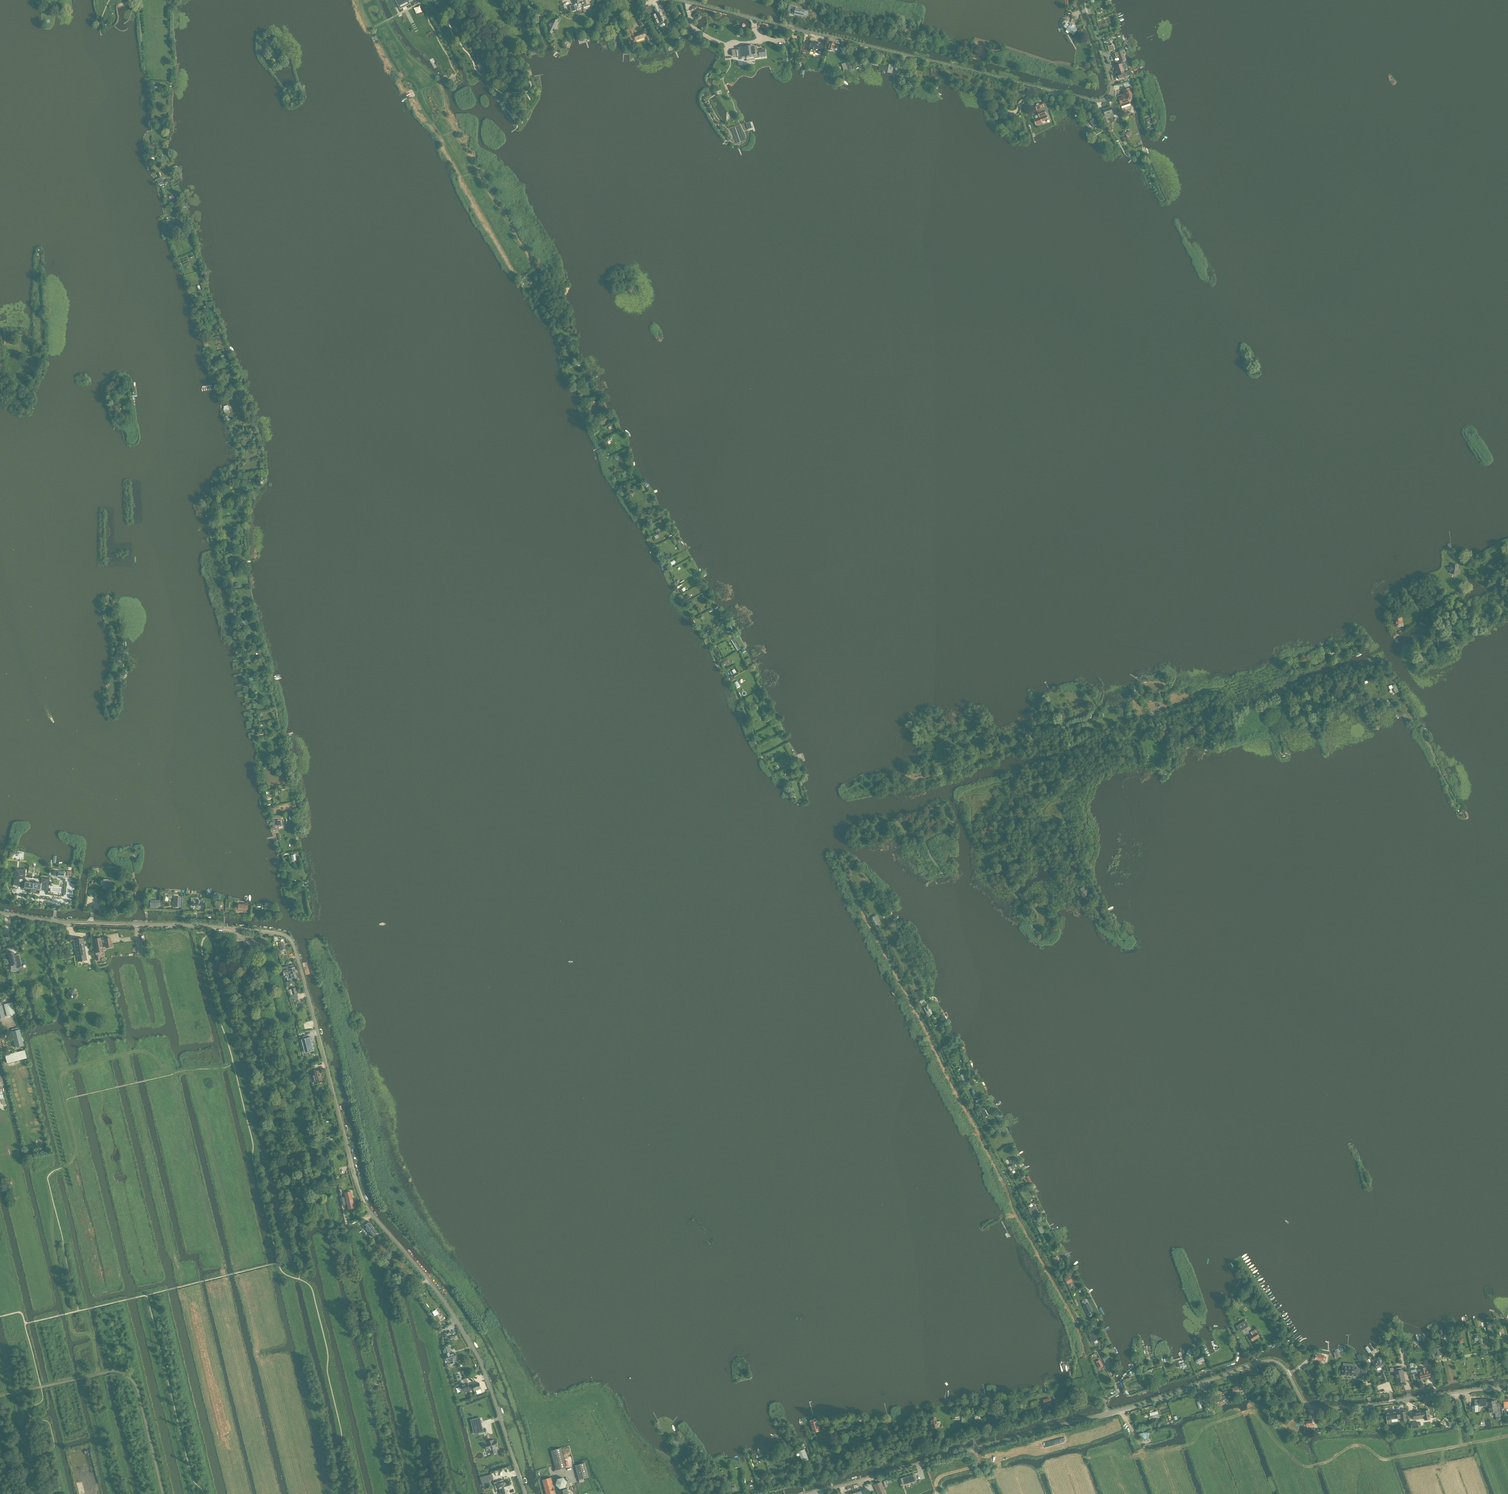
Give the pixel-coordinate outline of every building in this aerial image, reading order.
[(400,8),(408,4),(407,1),(410,0),(396,0),(400,8)] [(789,6),(788,12),(792,13),(792,14),(794,14),(794,15),(803,17),(803,14),(807,15),(808,12),(795,9),(796,8),(789,6)] [(659,12),(658,9),(658,8),(657,9),(657,10),(648,14),(649,17),(653,15),(657,25),(665,22),(661,12),(659,12)] [(559,19),(551,22),(548,28),(551,36),(559,19)] [(1073,35),(1077,31),(1070,26),(1069,27),(1070,27),(1067,30),(1073,35)] [(633,36),(631,31),(628,32),(632,42),(646,37),(645,32),(633,36)] [(822,54),(824,45),(812,42),(810,51),(810,52),(810,51),(814,51),(814,53),(815,53),(822,54)] [(736,50),(732,50),(732,56),(737,56),(737,58),(740,57),(740,60),(754,58),(756,57),(756,59),(760,59),(760,57),(762,57),(765,56),(765,57),(764,50),(759,51),(757,52),(757,47),(754,48),(754,46),(739,48),(739,50),(736,50)] [(1125,61),(1123,55),(1126,54),(1125,50),(1115,53),(1116,58),(1119,57),(1121,63),(1125,61)] [(873,54),(871,59),(874,60),(875,57),(879,58),(878,61),(881,61),(882,57),(879,56),(880,54),(876,52),(875,55),(873,54)] [(1118,75),(1125,73),(1122,64),(1116,66),(1118,75)] [(1129,89),(1124,91),(1125,94),(1122,95),(1123,98),(1119,99),(1121,105),(1122,107),(1128,105),(1127,103),(1130,102),(1132,97),(1129,89)] [(1046,107),(1044,108),(1042,103),(1036,105),(1035,105),(1037,111),(1039,111),(1040,112),(1038,113),(1040,118),(1034,120),(1036,125),(1042,123),(1042,122),(1048,119),(1046,114),(1048,113),(1047,111),(1046,107)] [(1113,113),(1111,107),(1103,109),(1103,111),(1100,111),(1103,119),(1116,114),(1115,112),(1113,113)] [(1094,127),(1099,124),(1095,118),(1090,122),(1094,127)] [(1451,567),(1450,572),(1452,572),(1451,575),(1457,575),(1458,565),(1453,565),(1452,567),(1451,567)] [(731,640),(738,651),(741,649),(737,641),(736,641),(734,638),(731,640)] [(18,874),(17,886),(24,886),(23,888),(25,889),(25,890),(27,890),(27,889),(27,890),(29,890),(29,889),(31,889),(30,891),(33,891),(33,889),(35,890),(35,891),(36,891),(36,890),(37,890),(37,891),(39,891),(39,890),(47,891),(48,880),(42,879),(41,884),(39,884),(39,883),(38,882),(38,883),(37,883),(37,882),(36,882),(35,883),(30,883),(30,881),(26,881),(26,882),(24,882),(25,874),(18,874)] [(1081,894),(1083,893),(1085,896),(1089,893),(1084,887),(1079,891),(1081,894)] [(100,938),(93,939),(95,953),(96,957),(97,961),(99,960),(99,956),(97,956),(97,953),(103,952),(101,943),(105,943),(106,948),(111,947),(110,938),(104,939),(105,940),(101,941),(100,938)] [(83,939),(74,940),(77,962),(87,960),(83,939)] [(7,954),(12,974),(15,974),(14,972),(17,972),(17,968),(21,967),(18,956),(14,957),(13,952),(7,954)] [(289,966),(283,967),(283,971),(285,975),(288,975),(288,976),(296,973),(294,964),(289,966)] [(288,975),(285,976),(285,978),(287,978),(287,981),(289,980),(289,981),(292,980),(293,983),(298,982),(296,973),(288,976),(288,975)] [(68,990),(66,995),(70,1000),(75,999),(78,994),(74,989),(68,990)] [(7,1017),(15,1015),(12,1003),(4,1005),(7,1017)] [(12,1032),(15,1048),(23,1046),(19,1030),(12,1032)] [(308,1038),(307,1036),(303,1037),(304,1039),(301,1040),(305,1053),(315,1051),(312,1037),(308,1038)] [(5,1055),(7,1063),(26,1058),(24,1050),(5,1055)] [(312,1075),(310,1075),(313,1085),(315,1084),(319,1083),(318,1082),(322,1080),(320,1071),(316,1072),(315,1070),(311,1071),(312,1075)] [(349,1209),(355,1208),(351,1192),(345,1193),(349,1209)] [(1029,1209),(1032,1217),(1039,1214),(1035,1206),(1029,1209)] [(370,1222),(364,1226),(372,1237),(378,1233),(370,1222)] [(1083,1306),(1087,1314),(1093,1311),(1089,1303),(1083,1306)] [(1281,1320),(1274,1324),(1276,1327),(1278,1326),(1279,1328),(1284,1325),(1281,1320)] [(1240,1332),(1249,1326),(1246,1321),(1237,1326),(1240,1332)] [(1253,1335),(1250,1337),(1252,1341),(1259,1337),(1257,1332),(1255,1330),(1251,1332),(1253,1335)] [(1093,1332),(1089,1335),(1093,1342),(1097,1339),(1093,1332)] [(449,1346),(444,1348),(446,1354),(447,1353),(447,1355),(446,1355),(448,1363),(449,1363),(450,1365),(455,1364),(454,1361),(455,1361),(454,1359),(456,1359),(454,1353),(449,1354),(449,1352),(451,1352),(449,1346)] [(1378,1363),(1375,1364),(1376,1368),(1383,1366),(1381,1359),(1377,1360),(1378,1363)] [(1340,1369),(1339,1374),(1342,1374),(1342,1375),(1356,1376),(1356,1375),(1359,1375),(1359,1368),(1357,1368),(1357,1367),(1342,1366),(1342,1369),(1340,1369)] [(1395,1371),(1397,1383),(1405,1381),(1403,1370),(1402,1370),(1402,1367),(1393,1369),(1392,1368),(1390,1368),(1390,1372),(1395,1371)] [(1411,1370),(1412,1374),(1417,1373),(1418,1380),(1421,1379),(1421,1380),(1431,1378),(1429,1367),(1425,1368),(1425,1367),(1421,1368),(1421,1369),(1416,1370),(1416,1369),(1411,1370)] [(462,1383),(462,1384),(454,1386),(455,1388),(459,1386),(461,1392),(473,1388),(474,1391),(481,1389),(479,1383),(472,1385),(472,1384),(468,1385),(467,1384),(468,1383),(467,1379),(461,1381),(462,1383)] [(1486,1408),(1488,1408),(1489,1413),(1495,1413),(1496,1417),(1501,1416),(1501,1414),(1499,1405),(1499,1404),(1496,1405),(1495,1401),(1487,1402),(1487,1399),(1480,1399),(1480,1400),(1476,1400),(1475,1405),(1472,1405),(1472,1411),(1478,1412),(1478,1406),(1486,1406),(1486,1408)] [(1421,1412),(1412,1413),(1414,1420),(1422,1418),(1424,1418),(1424,1420),(1430,1419),(1429,1410),(1423,1411),(1423,1412),(1421,1412)] [(1398,1415),(1397,1411),(1385,1413),(1387,1424),(1392,1423),(1391,1419),(1401,1418),(1401,1421),(1407,1421),(1405,1412),(1400,1412),(1400,1414),(1398,1415)] [(810,1421),(813,1432),(819,1431),(815,1420),(810,1421)] [(1306,1422),(1304,1422),(1304,1426),(1307,1426),(1307,1429),(1308,1436),(1307,1436),(1307,1438),(1311,1438),(1310,1437),(1310,1435),(1312,1435),(1311,1429),(1310,1429),(1310,1428),(1314,1427),(1314,1425),(1313,1425),(1312,1421),(1306,1422)] [(677,1448),(681,1445),(677,1439),(673,1442),(677,1448)] [(493,1442),(493,1440),(487,1442),(487,1443),(485,1444),(487,1450),(489,1449),(491,1454),(496,1452),(495,1447),(498,1446),(496,1441),(493,1442)] [(556,1470),(566,1468),(561,1448),(551,1451),(556,1470)] [(798,1452),(803,1463),(809,1461),(804,1449),(798,1452)] [(585,1463),(575,1465),(579,1480),(580,1483),(585,1482),(584,1479),(589,1477),(585,1463)] [(915,1475),(901,1478),(902,1485),(916,1481),(915,1475)] [(551,1478),(543,1480),(546,1493),(555,1493),(551,1478)] [(560,1490),(566,1488),(567,1482),(563,1478),(557,1480),(556,1486),(560,1490)] [(509,1493),(510,1493),(508,1489),(513,1488),(511,1483),(506,1484),(505,1482),(504,1482),(504,1480),(494,1483),(495,1488),(498,1487),(498,1488),(502,1487),(504,1493),(509,1493)] [(874,1485),(878,1493),(882,1493),(885,1493),(881,1482),(874,1485)]
